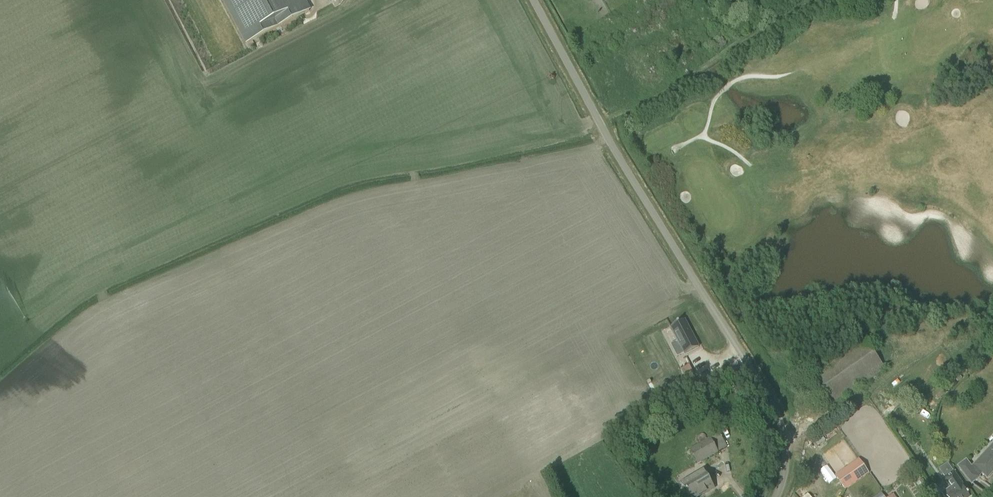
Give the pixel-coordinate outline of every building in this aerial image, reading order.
[(303,0),(225,0),(247,43),(309,11),(303,0)] [(684,321),(671,329),(687,356),(701,347),(684,321)] [(807,377),(828,408),(837,402),(861,385),(862,387),(865,386),(863,383),(884,369),(863,338),(815,371),(807,377)] [(672,384),(678,395),(704,382),(698,371),(672,384)] [(730,377),(728,385),(735,387),(738,379),(730,377)] [(690,450),(698,465),(718,453),(710,439),(690,450)] [(973,470),(966,461),(958,466),(971,483),(979,477),(978,476),(982,473),(987,478),(992,471),(992,445),(974,465),(976,467),(973,470)] [(847,451),(827,464),(833,474),(854,460),(847,451)] [(835,476),(845,490),(869,473),(859,459),(835,476)] [(941,493),(944,496),(969,496),(970,496),(968,494),(969,493),(968,492),(967,492),(962,485),(963,485),(954,472),(956,471),(954,467),(948,471),(950,474),(944,478),(950,487),(941,493)] [(687,492),(689,496),(698,496),(714,488),(703,469),(692,476),(694,479),(683,485),(687,492)]
